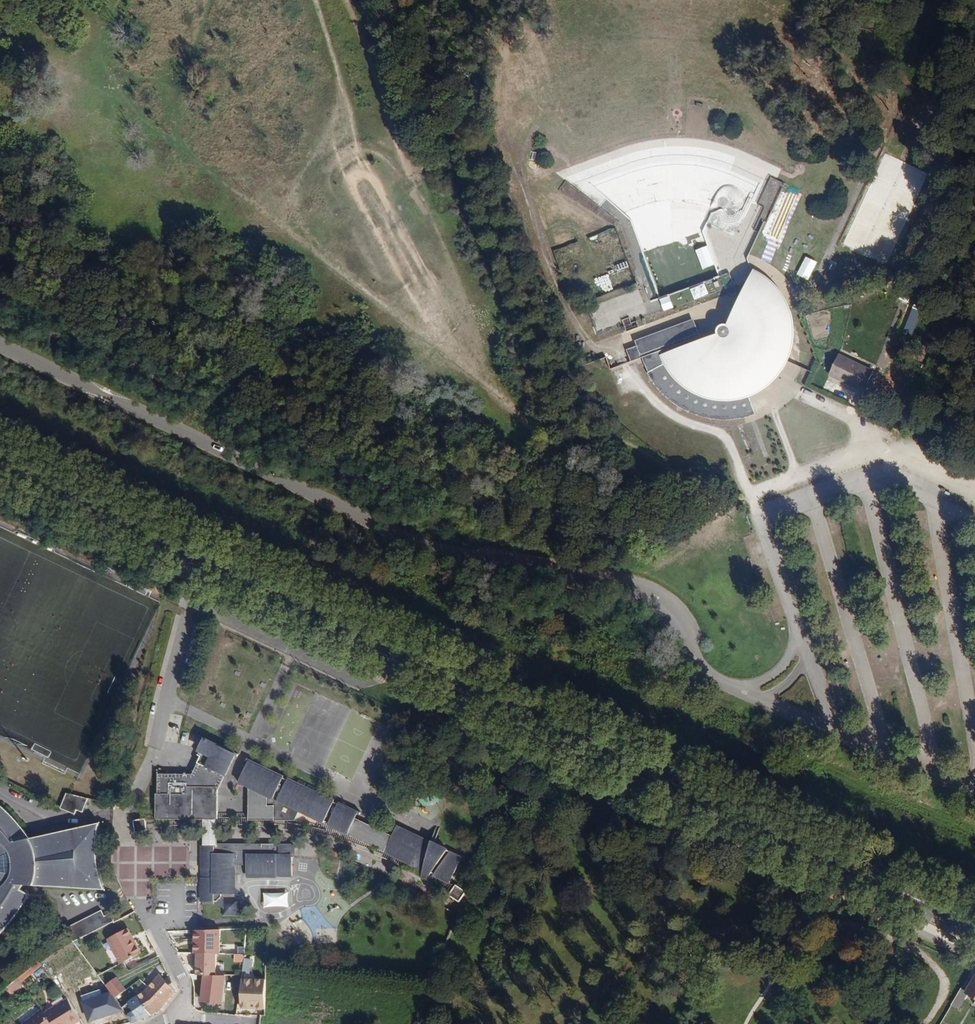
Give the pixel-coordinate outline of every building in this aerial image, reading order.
[(762,194),(775,201),(785,184),(772,177),(762,194)] [(761,207),(772,210),(774,202),(763,199),(761,207)] [(734,224),(735,215),(720,213),(720,215),(715,214),(713,229),(736,232),(737,225),(734,224)] [(815,215),(811,227),(822,230),(826,219),(815,215)] [(751,253),(763,258),(770,238),(758,234),(751,253)] [(619,271),(628,266),(626,260),(616,265),(619,271)] [(691,320),(633,342),(641,368),(649,382),(662,397),(678,409),(699,419),(721,421),(742,418),(752,414),(745,398),(764,389),(777,378),(783,368),(789,356),(793,341),(792,324),(788,311),(783,295),(773,285),(765,277),(751,269),(726,325),(720,325),(716,328),(715,331),(715,335),(699,340),(691,320)] [(913,305),(904,330),(913,334),(923,309),(913,305)] [(623,320),(626,330),(633,328),(630,318),(623,320)] [(821,376),(841,386),(852,364),(832,354),(821,376)] [(863,369),(852,364),(841,386),(844,388),(848,381),(856,384),(863,369)] [(212,812),(218,812),(218,791),(218,778),(220,774),(225,776),(235,755),(237,756),(238,754),(207,738),(206,740),(208,741),(192,773),(158,772),(157,794),(156,794),(156,811),(161,811),(161,814),(212,814),(212,812)] [(328,825),(348,834),(358,814),(360,814),(361,812),(339,802),(338,804),(334,801),(335,800),(324,795),(326,792),(319,788),(317,791),(315,790),(316,787),(309,784),(308,787),(305,785),(307,783),(300,779),(298,782),(289,778),(288,779),(283,777),(284,775),(248,758),(247,760),(249,761),(239,782),(249,787),(266,796),(266,797),(265,798),(265,799),(265,800),(265,801),(265,802),(265,803),(266,804),(267,805),(267,806),(268,806),(269,807),(270,807),(271,807),(272,808),(273,808),(274,807),(274,820),(295,820),(299,811),(324,823),(325,821),(329,823),(328,825)] [(249,820),(274,820),(274,807),(273,808),(272,808),(271,807),(270,807),(269,807),(268,806),(267,806),(267,805),(266,804),(265,803),(265,802),(265,801),(265,800),(265,799),(265,798),(266,797),(266,796),(249,787),(249,820)] [(83,812),(89,798),(67,792),(61,808),(75,814),(77,810),(83,812)] [(1,935),(15,919),(24,907),(29,898),(29,896),(28,895),(21,891),(23,888),(106,892),(102,881),(98,866),(97,851),(98,838),(100,824),(30,839),(21,827),(11,815),(0,805),(0,936),(1,935)] [(157,818),(157,819),(211,820),(216,820),(216,819),(218,819),(218,814),(218,812),(212,812),(212,814),(161,814),(161,811),(156,811),(156,814),(156,818),(157,818)] [(135,833),(147,831),(146,818),(133,820),(135,833)] [(391,839),(385,852),(421,869),(421,868),(424,869),(423,872),(430,875),(432,873),(435,874),(434,875),(450,883),(462,858),(448,851),(448,850),(443,846),(438,844),(431,842),(431,843),(400,828),(394,841),(391,839)] [(202,846),(202,869),(203,870),(203,878),(202,878),(202,902),(203,902),(203,904),(214,904),(214,901),(219,901),(223,908),(223,915),(238,915),(238,900),(225,900),(222,896),(222,894),(232,894),(233,865),(247,865),(247,874),(276,874),(276,876),(293,876),(293,858),(294,857),(294,844),(262,844),(262,845),(247,847),(247,848),(233,848),(233,846),(218,845),(218,843),(210,843),(203,843),(203,846),(202,846)] [(454,899),(460,902),(466,892),(457,885),(449,895),(454,899)] [(288,907),(288,892),(263,893),(263,907),(288,907)] [(109,922),(103,909),(68,927),(74,940),(109,922)] [(128,928),(108,939),(121,963),(141,952),(128,928)] [(217,954),(220,954),(220,929),(204,930),(195,930),(195,954),(217,954)] [(195,954),(194,954),(194,961),(198,961),(198,964),(198,975),(217,975),(217,954),(195,954)] [(18,979),(21,982),(42,964),(39,961),(18,979)] [(120,969),(108,974),(115,988),(126,982),(120,969)] [(144,991),(137,996),(152,1015),(162,1009),(178,990),(171,978),(170,979),(166,981),(159,973),(152,981),(147,990),(144,991)] [(235,973),(233,989),(240,990),(242,978),(242,973),(235,973)] [(966,991),(961,988),(951,1005),(958,1009),(968,994),(974,998),(974,976),(966,991)] [(240,993),(241,993),(241,1007),(249,1008),(249,1001),(259,1001),(259,993),(266,994),(266,979),(242,978),(240,993)] [(12,994),(21,987),(16,981),(7,988),(12,994)] [(225,985),(203,983),(201,1000),(210,1001),(210,1005),(216,1006),(216,1002),(223,1003),(225,985)] [(265,1008),(266,994),(259,993),(259,1001),(249,1001),(249,1008),(265,1008)] [(110,1015),(103,995),(83,1002),(90,1021),(110,1015)] [(53,1023),(72,1023),(80,1018),(67,996),(45,1013),(53,1023)] [(152,1015),(137,996),(129,1002),(140,1020),(152,1015)] [(45,1013),(42,1010),(22,1023),(53,1023),(45,1013)]
